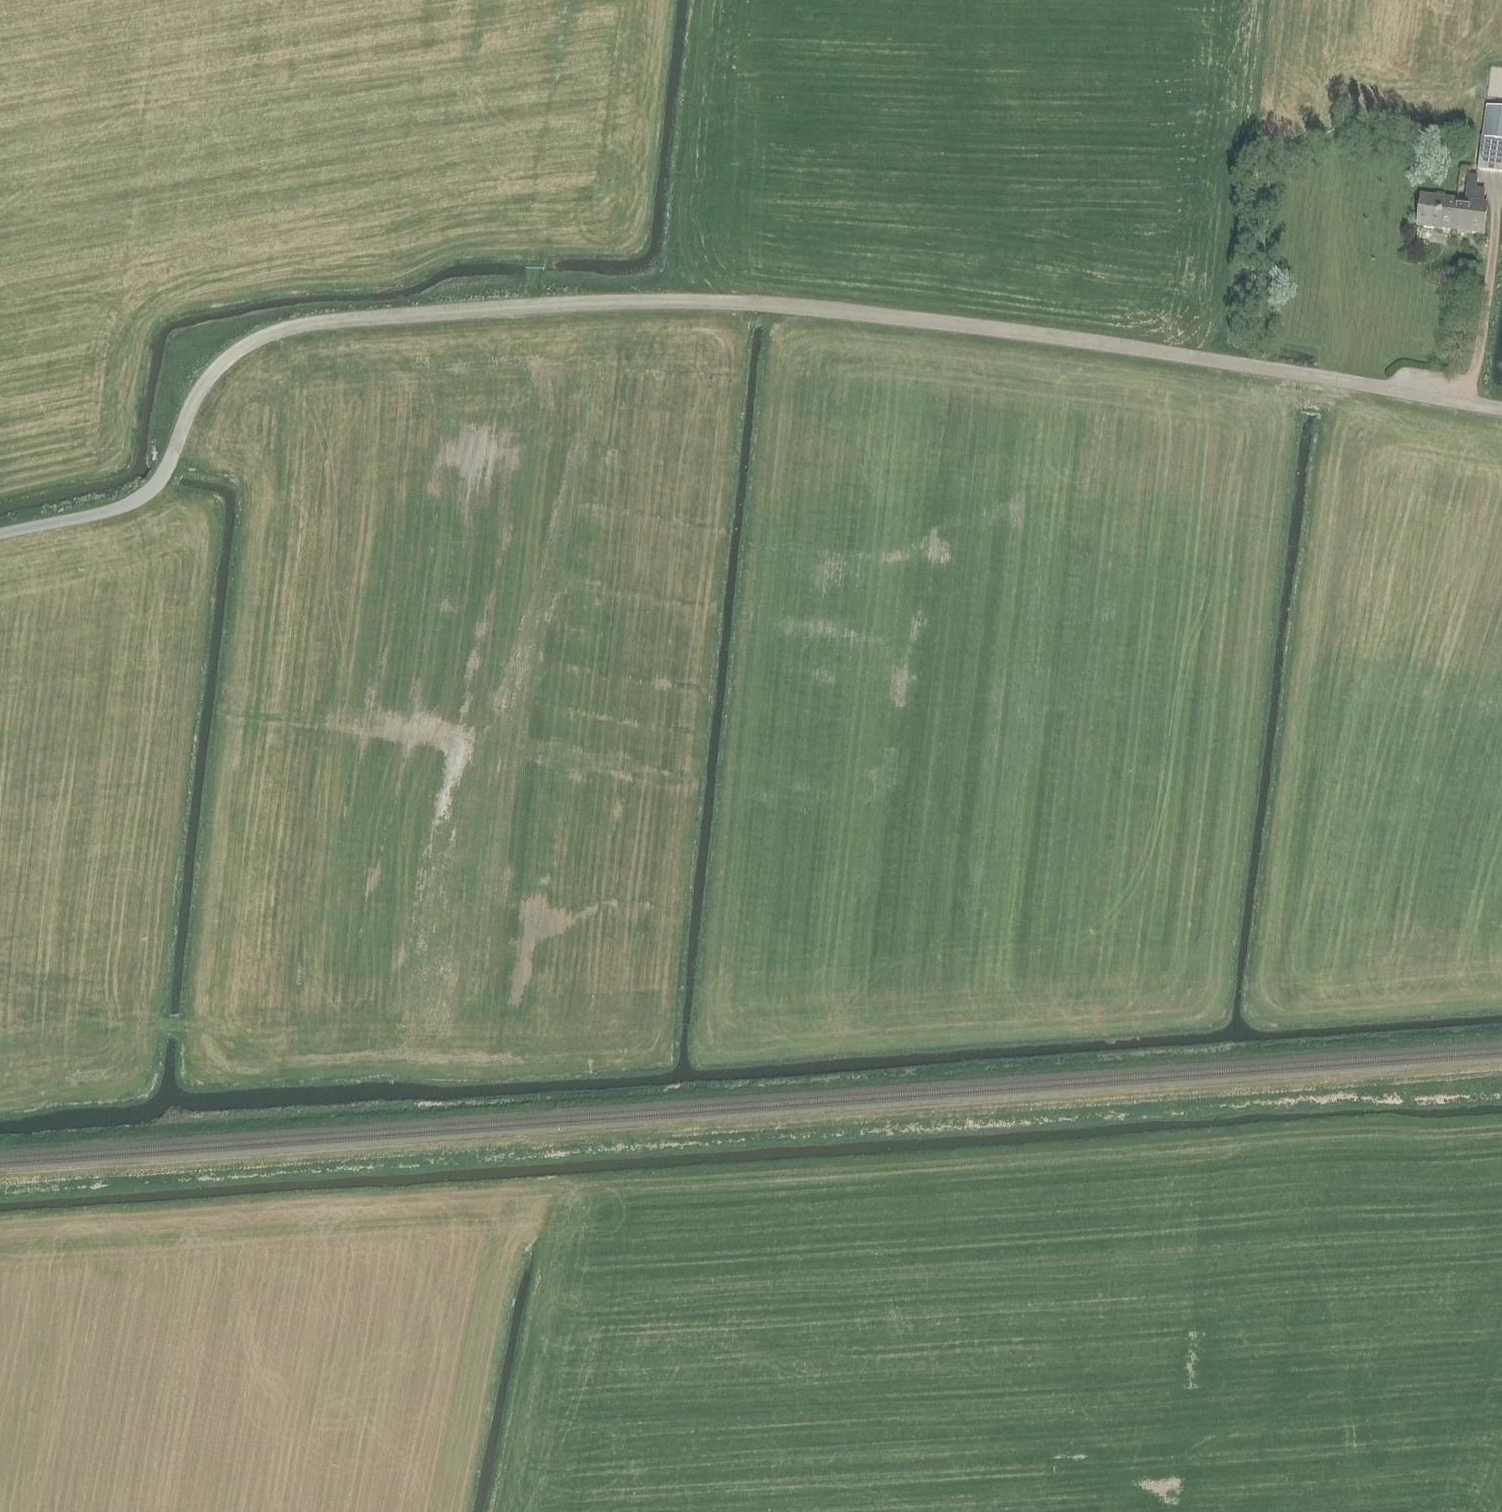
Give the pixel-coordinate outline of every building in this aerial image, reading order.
[(1501,141),(1501,109),(1487,107),(1483,138),(1501,141)] [(1483,138),(1482,138),(1478,170),(1501,173),(1501,141),(1483,138)] [(1465,201),(1442,199),(1421,196),(1417,227),(1483,235),(1487,204),(1483,204),(1485,191),(1467,188),(1465,201)]
